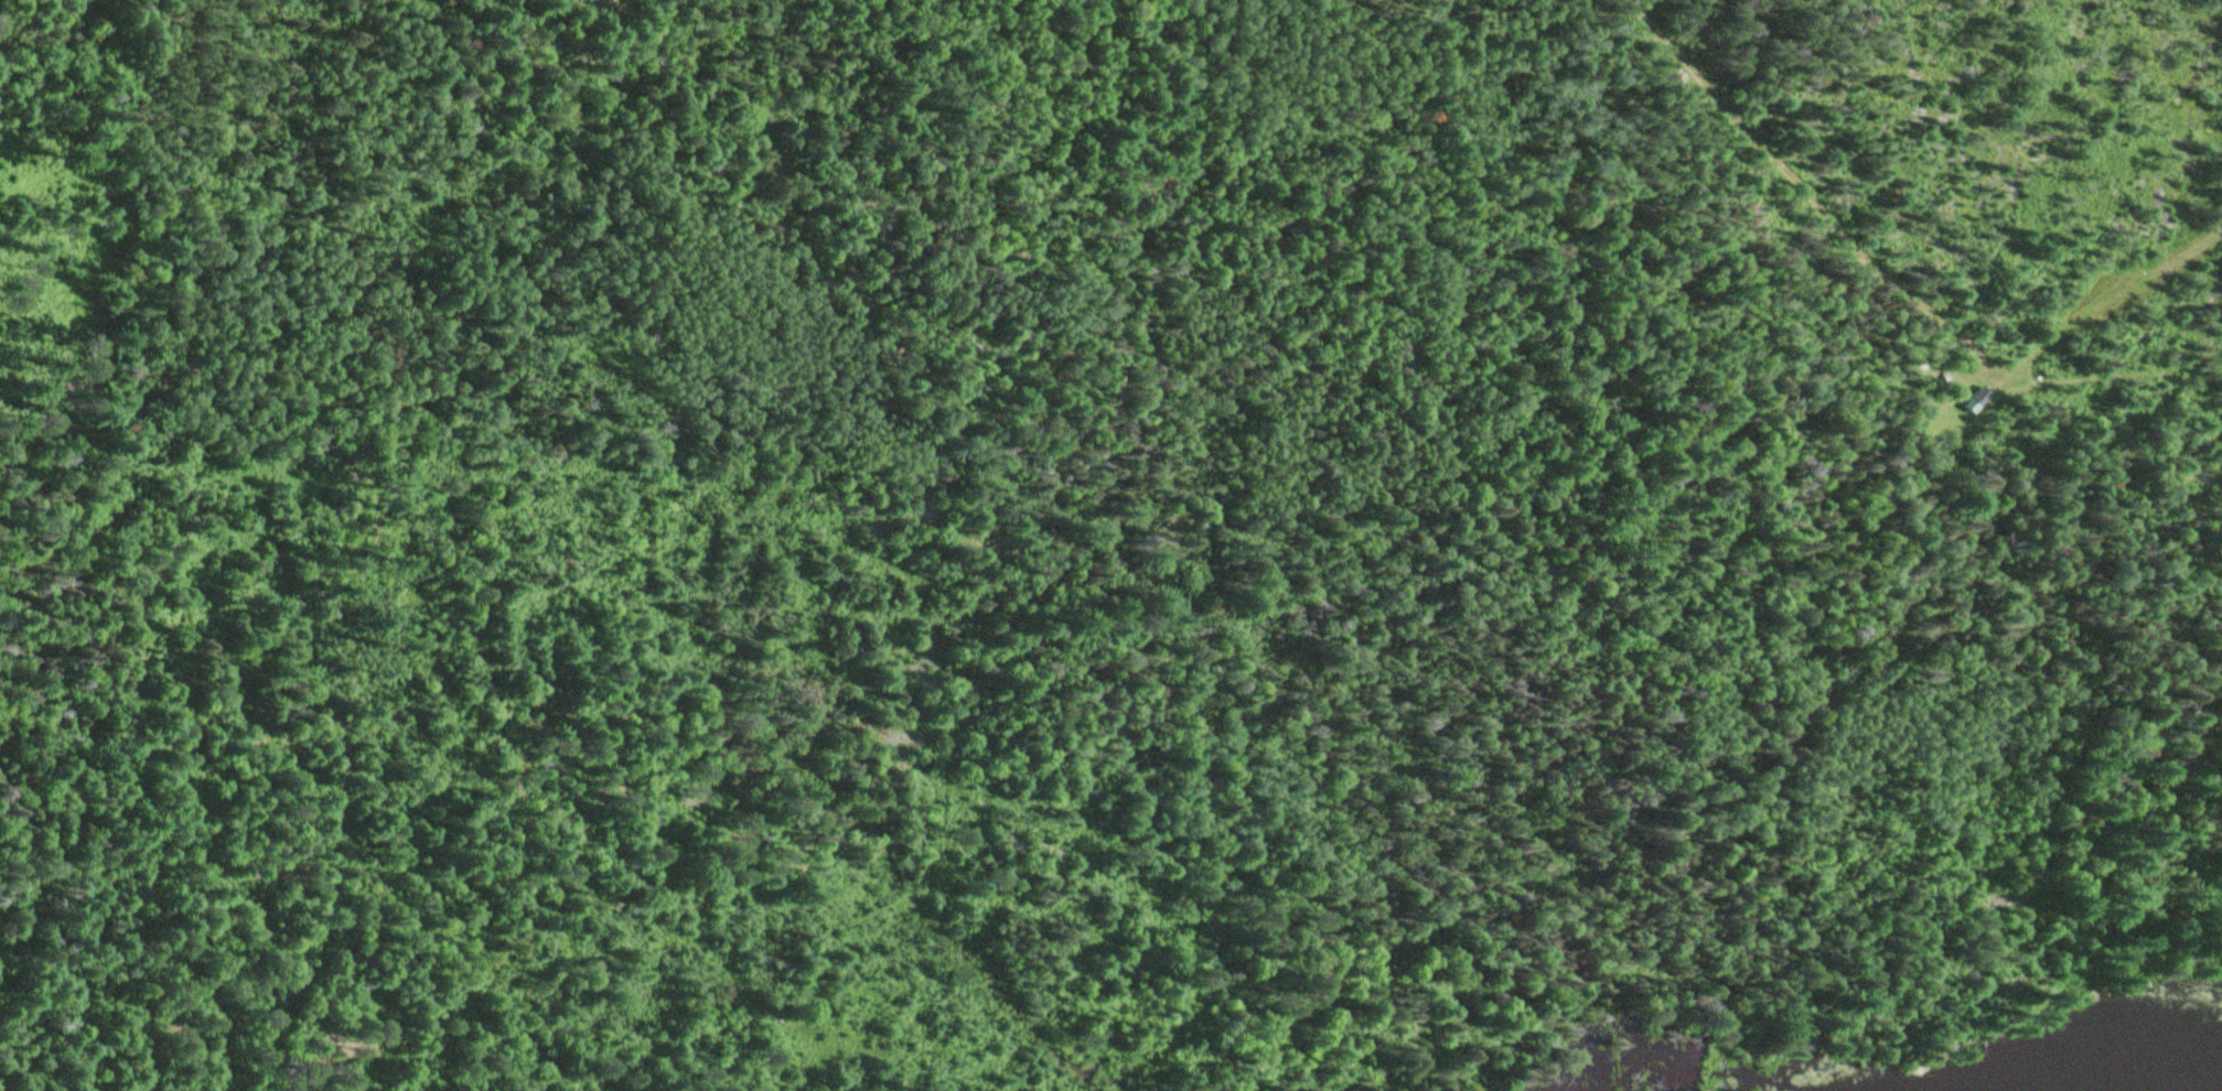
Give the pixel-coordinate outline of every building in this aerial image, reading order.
[(1970,414),(1990,395),(1980,385),(1960,403),(1970,414)]
